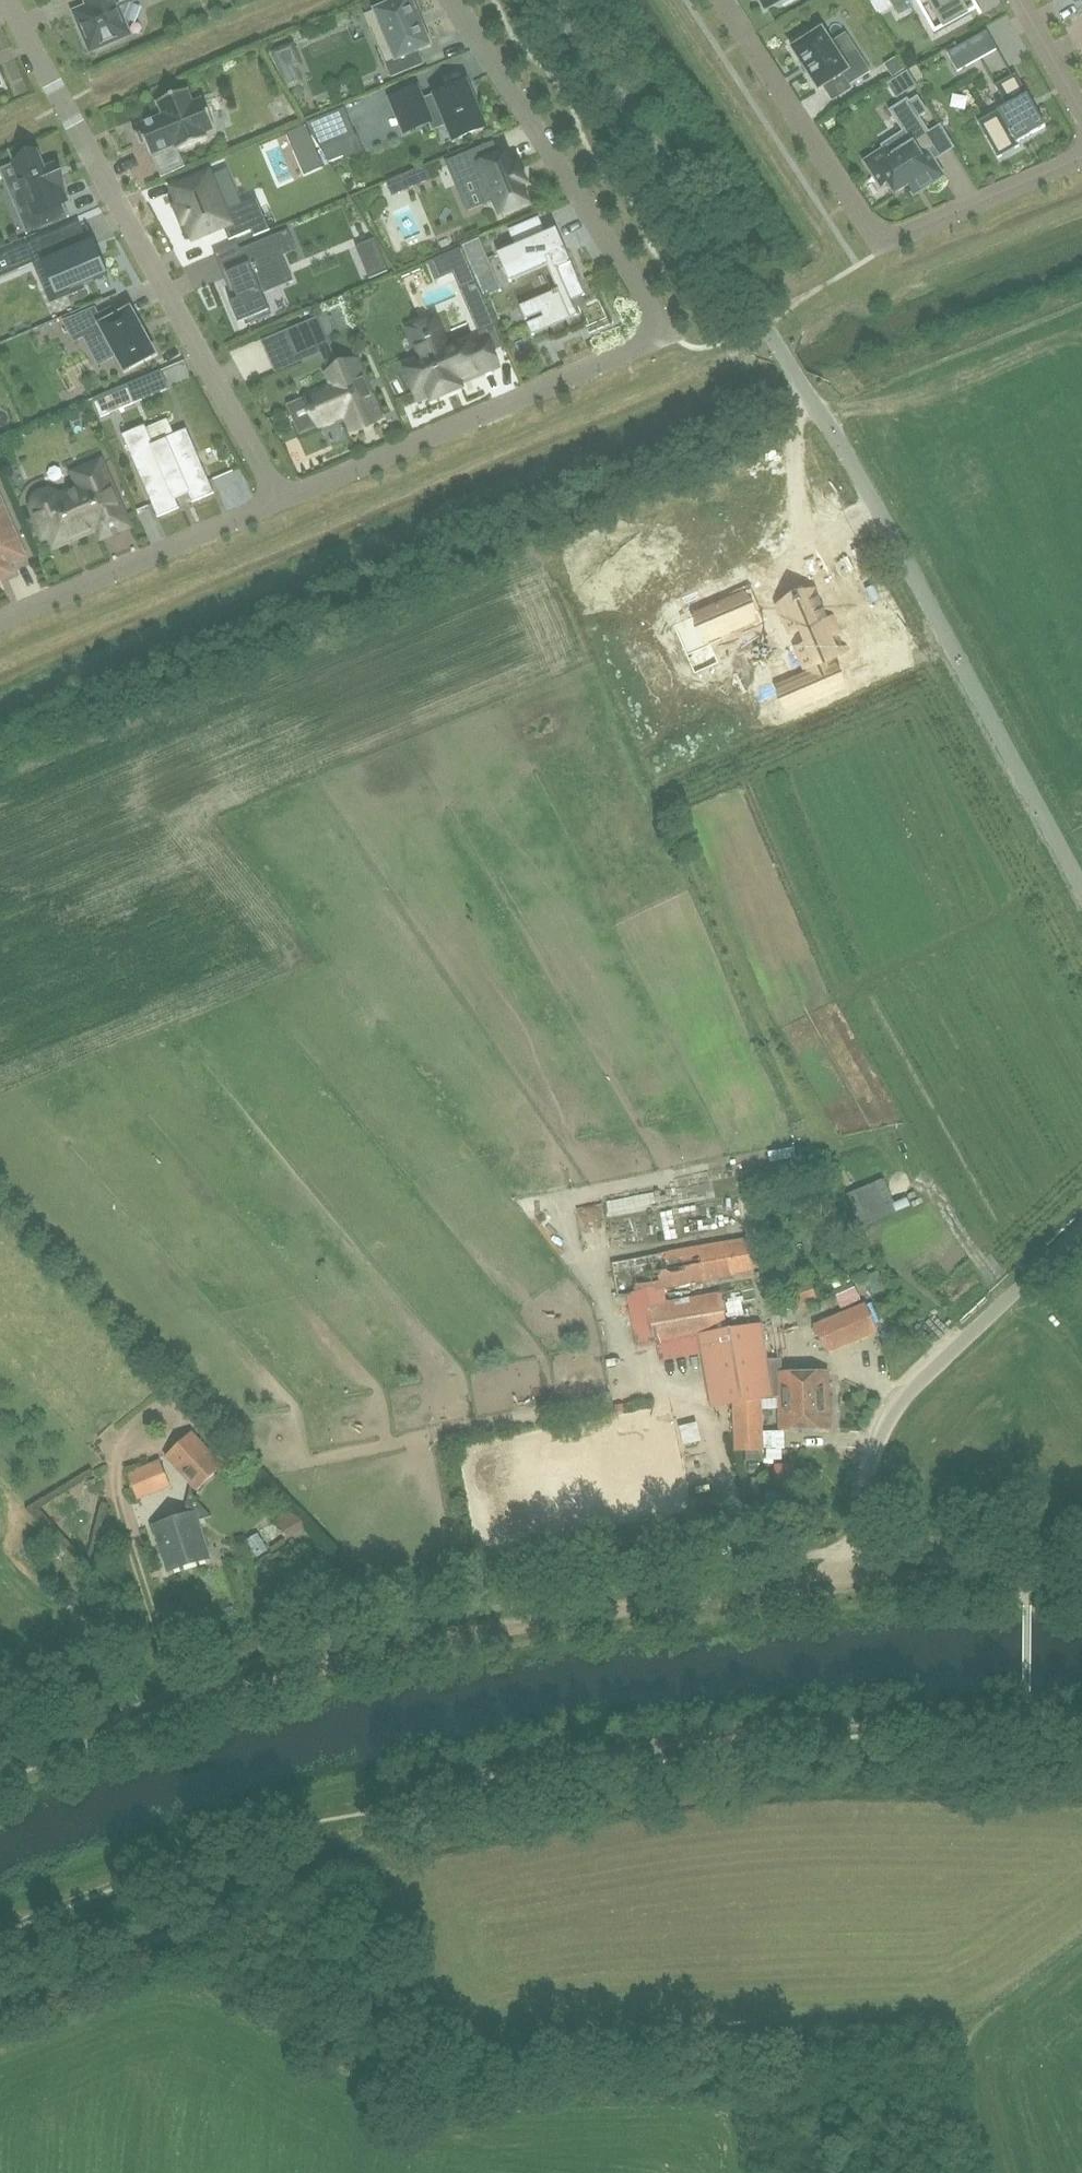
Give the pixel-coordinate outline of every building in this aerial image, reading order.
[(87,6),(74,12),(88,45),(97,49),(124,38),(128,29),(124,19),(131,3),(137,0),(85,0),(87,6)] [(375,11),(381,24),(371,28),(392,77),(424,64),(419,52),(431,47),(412,0),(389,0),(386,1),(388,5),(375,11)] [(943,28),(970,13),(963,0),(928,0),(943,28)] [(842,75),(849,86),(871,72),(857,50),(842,60),(822,29),(810,37),(808,33),(793,42),(795,46),(792,49),(819,90),(842,75)] [(958,72),(998,49),(987,31),(947,53),(958,72)] [(885,65),(893,78),(906,69),(898,56),(885,65)] [(917,66),(910,70),(917,82),(924,78),(917,66)] [(296,68),(282,74),(289,88),(303,82),(296,68)] [(900,76),(909,91),(917,86),(908,71),(900,76)] [(995,85),(1006,106),(998,111),(1005,123),(985,134),(998,158),(1020,146),(1017,142),(1046,127),(1016,74),(995,85)] [(344,88),(350,103),(364,98),(358,82),(344,88)] [(405,132),(429,122),(431,121),(428,113),(441,108),(448,125),(455,139),(485,127),(467,85),(457,89),(455,86),(422,99),(418,89),(391,100),(405,132)] [(216,128),(211,118),(204,100),(193,104),(187,90),(158,102),(164,116),(134,129),(140,144),(145,142),(151,155),(176,145),(178,150),(207,138),(205,133),(216,128)] [(914,194),(924,188),(942,176),(929,156),(940,149),(920,117),(928,112),(918,97),(910,102),(908,99),(890,111),(912,145),(892,157),(887,149),(866,162),(882,187),(888,183),(895,194),(909,185),(914,194)] [(305,124),(329,163),(344,157),(345,157),(339,142),(355,136),(343,109),(305,124)] [(306,126),(291,133),(297,146),(312,139),(306,126)] [(473,179),(484,206),(495,201),(501,215),(528,203),(521,185),(526,183),(517,162),(512,164),(507,153),(500,156),(494,142),(446,162),(456,186),(473,179)] [(27,195),(12,200),(27,235),(70,217),(64,203),(66,202),(61,188),(62,188),(54,168),(45,172),(44,171),(37,154),(14,164),(27,195)] [(426,165),(396,178),(402,192),(432,179),(426,165)] [(209,175),(174,190),(181,207),(178,209),(185,225),(188,223),(195,240),(224,228),(230,241),(252,232),(254,237),(271,230),(257,199),(225,212),(209,175)] [(577,279),(578,278),(566,250),(562,251),(559,243),(560,243),(554,230),(543,235),(537,221),(540,220),(539,217),(509,230),(516,247),(498,254),(507,276),(509,276),(509,275),(545,260),(546,260),(548,264),(547,265),(547,267),(548,266),(559,290),(537,300),(543,313),(547,322),(567,313),(570,320),(572,319),(569,312),(574,310),(571,301),(566,288),(579,283),(577,279)] [(243,267),(224,275),(235,301),(230,303),(239,324),(245,322),(247,326),(271,315),(262,292),(274,287),(264,263),(295,250),(288,234),(290,233),(288,230),(237,252),(243,267)] [(0,256),(0,278),(19,270),(19,269),(14,270),(8,254),(28,246),(32,256),(33,256),(46,289),(54,286),(63,283),(66,292),(82,285),(83,286),(84,285),(105,276),(110,288),(112,288),(94,245),(90,247),(66,257),(56,233),(0,256)] [(473,268),(489,261),(480,239),(463,246),(473,268)] [(461,248),(427,263),(436,282),(455,273),(480,331),(494,325),(461,248)] [(389,272),(384,260),(365,268),(370,280),(389,272)] [(332,335),(348,329),(338,302),(323,308),(332,335)] [(87,312),(64,322),(75,343),(84,338),(91,334),(94,340),(105,334),(117,357),(126,372),(156,355),(147,338),(147,337),(141,326),(131,309),(119,316),(114,307),(100,315),(92,319),(87,312)] [(407,370),(417,394),(420,400),(431,395),(433,400),(461,388),(459,383),(482,373),(498,367),(495,361),(485,337),(449,352),(441,333),(435,319),(410,329),(416,343),(425,363),(407,370)] [(289,332),(299,356),(327,344),(317,320),(289,332)] [(333,388),(308,398),(311,407),(310,407),(313,414),(314,413),(318,422),(343,411),(352,431),(381,419),(357,361),(328,374),(333,388)] [(101,418),(135,404),(128,389),(95,403),(101,418)] [(145,425),(123,435),(158,518),(180,508),(176,500),(189,495),(193,503),(214,493),(187,429),(153,444),(145,425)] [(80,487),(59,496),(58,495),(53,493),(53,492),(52,492),(46,492),(45,492),(40,494),(39,494),(38,495),(39,495),(35,499),(34,500),(34,501),(33,506),(32,506),(32,507),(33,507),(34,513),(33,513),(34,514),(44,537),(50,535),(55,547),(96,530),(100,541),(129,529),(101,462),(74,474),(80,487)] [(226,505),(251,496),(242,471),(217,481),(226,505)] [(12,573),(8,563),(24,556),(0,500),(0,578),(12,573)] [(811,674),(783,686),(794,711),(843,690),(832,665),(829,667),(826,659),(846,651),(834,624),(829,627),(826,620),(828,619),(827,617),(826,618),(823,613),(825,612),(824,610),(823,611),(821,608),(823,607),(822,605),(820,606),(818,601),(820,600),(819,598),(817,599),(815,593),(779,608),(791,635),(803,630),(809,645),(797,650),(805,668),(808,667),(811,674)] [(731,630),(720,606),(697,616),(707,640),(731,630)] [(657,1197),(614,1205),(617,1219),(660,1210),(657,1197)] [(587,1207),(584,1221),(607,1225),(609,1211),(587,1207)] [(659,1359),(700,1351),(703,1374),(709,1407),(735,1403),(736,1449),(746,1449),(759,1449),(763,1449),(761,1400),(780,1397),(780,1392),(779,1370),(779,1362),(768,1362),(762,1323),(712,1332),(706,1294),(651,1304),(648,1291),(703,1282),(753,1274),(747,1237),(611,1262),(617,1297),(631,1294),(636,1322),(652,1320),(657,1344),(659,1359)] [(817,1285),(794,1290),(798,1309),(821,1304),(817,1285)] [(826,1353),(880,1332),(865,1301),(812,1324),(826,1353)] [(830,1427),(830,1413),(829,1369),(779,1370),(780,1397),(781,1427),(830,1427)] [(192,1484),(184,1515),(154,1524),(169,1571),(211,1558),(199,1520),(212,1516),(194,1496),(196,1488),(198,1490),(224,1465),(191,1429),(165,1455),(192,1484)] [(759,1460),(759,1449),(746,1449),(747,1460),(759,1460)] [(139,1499),(146,1496),(171,1486),(159,1460),(128,1472),(139,1499)] [(782,1484),(801,1484),(801,1466),(782,1466),(782,1484)] [(286,1533),(303,1522),(294,1508),(277,1519),(286,1533)] [(265,1534),(251,1543),(261,1559),(275,1551),(265,1534)]
